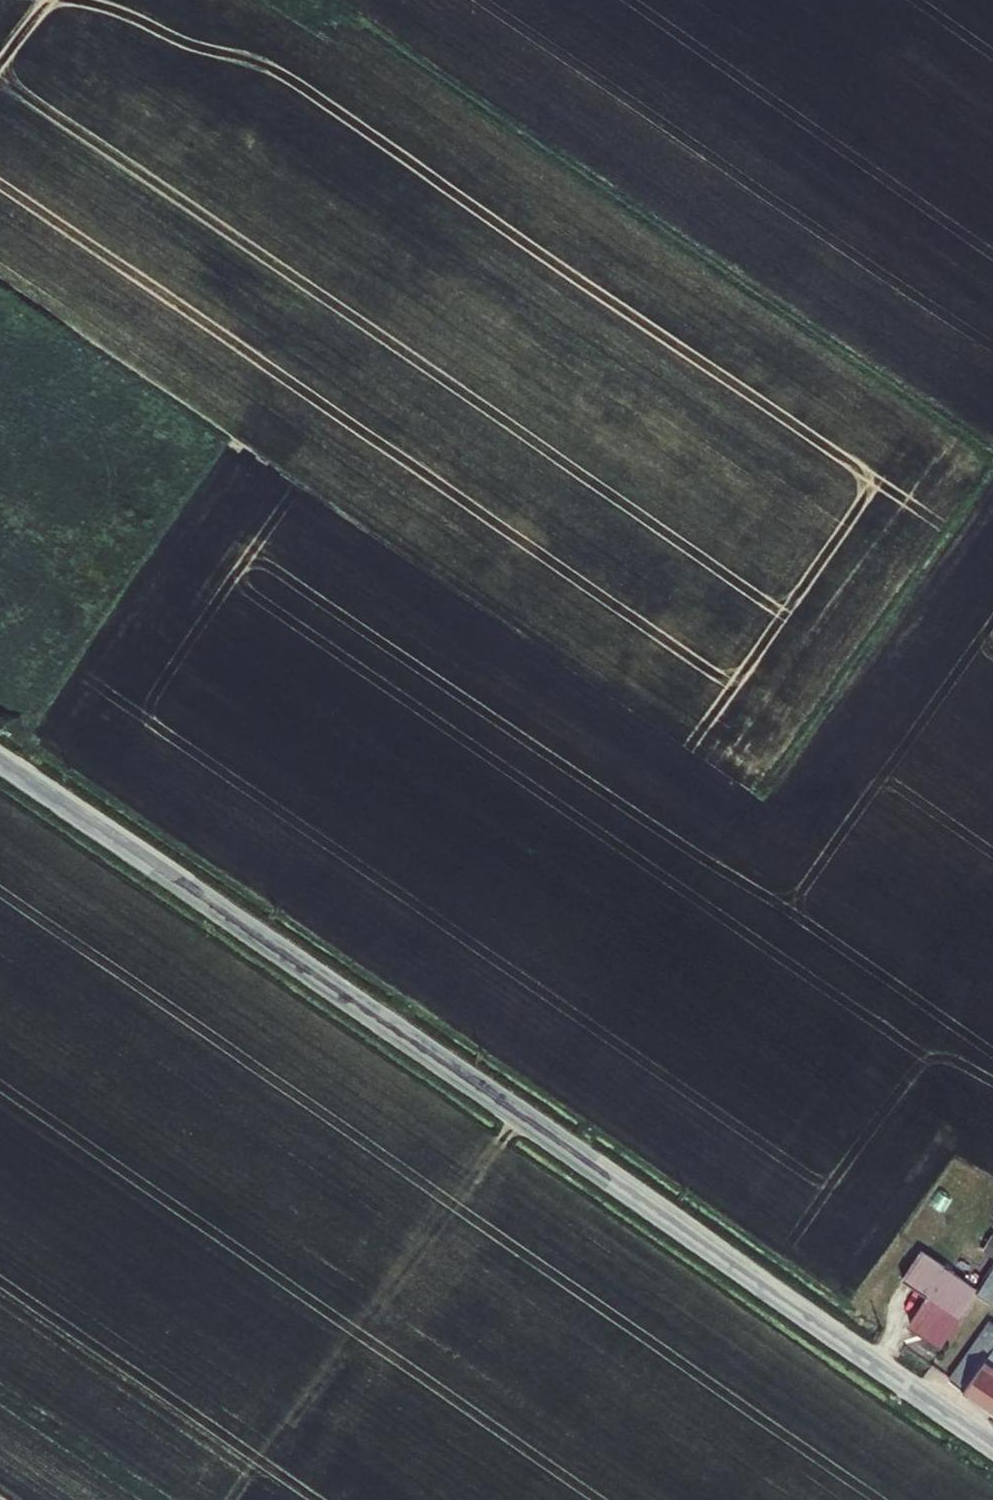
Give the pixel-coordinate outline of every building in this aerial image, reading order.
[(910,1288),(929,1263),(914,1252),(896,1277),(910,1288)] [(917,1292),(934,1266),(929,1263),(910,1288),(917,1292)] [(991,1263),(972,1290),(988,1301),(992,1294),(992,1265),(991,1263)] [(945,1331),(972,1290),(934,1266),(917,1292),(922,1296),(902,1324),(934,1346),(945,1331)] [(992,1409),(992,1323),(991,1321),(953,1381),(992,1409)]
